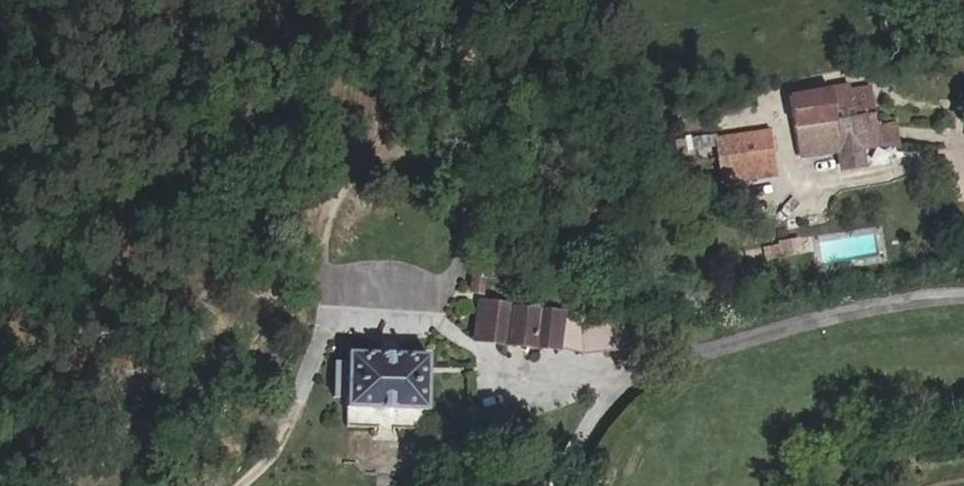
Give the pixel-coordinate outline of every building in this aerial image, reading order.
[(852,142),(853,146),(878,143),(873,111),(870,111),(867,85),(847,88),(846,82),(828,85),(828,87),(787,94),(796,153),(835,149),(835,143),(852,142)] [(767,129),(735,132),(737,153),(770,149),(767,129)] [(770,149),(737,153),(741,178),(774,174),(771,149),(770,149)] [(512,280),(514,261),(505,260),(502,279),(512,280)] [(482,276),(470,276),(470,288),(482,288),(482,276)] [(505,302),(479,300),(475,340),(554,347),(558,309),(514,305),(514,296),(506,296),(505,302)] [(655,318),(600,324),(602,349),(657,344),(655,318)] [(581,351),(602,349),(600,324),(580,326),(581,351)] [(343,396),(342,403),(426,412),(432,354),(347,345),(346,358),(343,396)] [(330,395),(343,396),(346,358),(333,357),(330,395)] [(426,412),(342,403),(341,413),(425,422),(426,412)]
